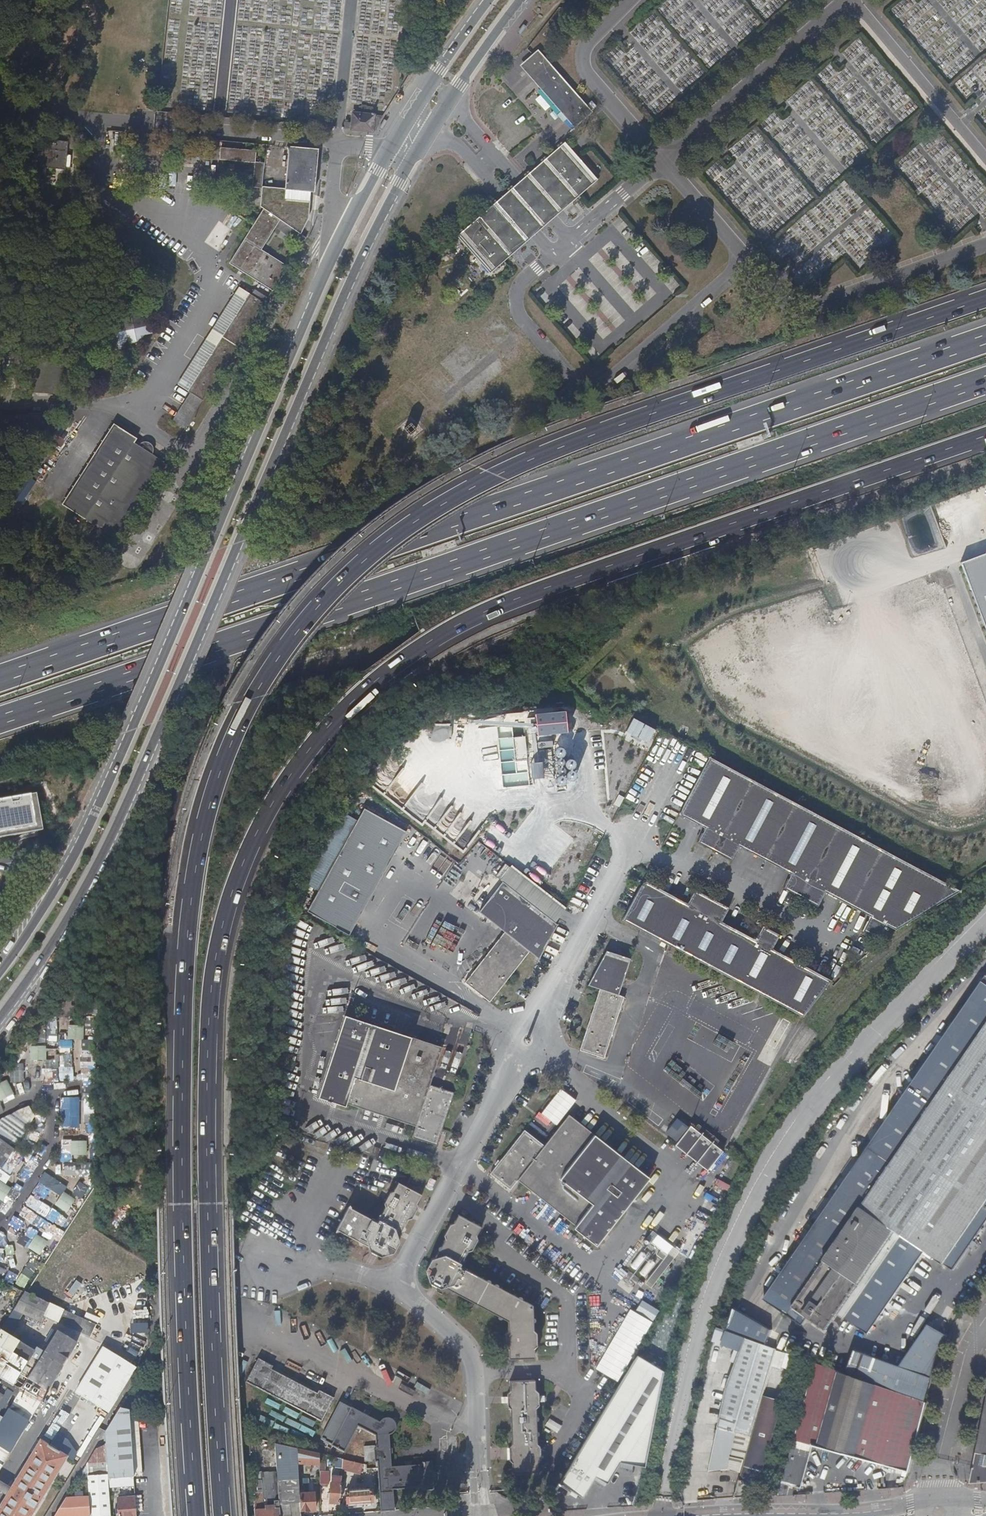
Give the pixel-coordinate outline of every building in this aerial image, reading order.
[(524,24),(518,31),(521,34),(527,27),(524,24)] [(532,53),(519,64),(574,126),(592,110),(537,48),(532,53)] [(350,130),(372,132),(373,116),(372,115),(372,113),(370,113),(370,115),(351,113),(350,122),(350,130)] [(372,132),(382,116),(373,116),(372,132)] [(169,148),(213,151),(213,148),(239,151),(240,144),(170,139),(169,148)] [(564,140),(544,158),(577,196),(597,178),(564,140)] [(25,149),(24,158),(28,158),(27,172),(56,174),(59,143),(30,141),(29,149),(28,150),(25,149)] [(316,150),(287,147),(284,189),(263,187),(261,208),(299,232),(302,227),(305,191),(313,192),(316,150)] [(213,148),(213,151),(212,164),(232,166),(247,167),(251,167),(253,152),(239,151),(213,148)] [(503,194),(494,202),(527,239),(577,196),(544,158),(543,159),(503,194)] [(247,167),(232,166),(231,174),(246,176),(247,167)] [(263,187),(264,169),(253,168),(251,187),(259,188),(257,206),(261,208),(263,187)] [(494,202),(485,210),(523,243),(527,239),(494,202)] [(299,232),(261,208),(257,213),(223,269),(252,289),(246,298),(244,298),(231,318),(249,329),(275,278),(281,267),(259,251),(272,228),(293,244),(299,233),(299,232)] [(523,243),(485,210),(457,235),(490,272),(523,243)] [(129,222),(140,232),(150,221),(138,211),(129,222)] [(301,233),(299,232),(299,233),(293,244),(299,249),(304,242),(298,237),(301,233)] [(275,278),(249,329),(286,271),(281,267),(275,278)] [(134,324),(134,323),(133,316),(113,320),(113,325),(106,322),(95,324),(96,332),(89,334),(93,355),(101,353),(103,361),(109,360),(134,324)] [(249,329),(231,318),(179,401),(182,403),(196,411),(197,412),(249,329)] [(144,322),(134,324),(109,360),(113,359),(119,353),(120,358),(131,355),(138,345),(148,343),(144,322)] [(675,344),(649,367),(653,372),(679,349),(675,344)] [(21,361),(19,403),(60,405),(63,364),(21,361)] [(196,411),(182,403),(165,431),(178,439),(196,411)] [(411,422),(405,427),(411,434),(417,428),(411,422)] [(0,424),(0,448),(33,447),(32,423),(0,424)] [(104,431),(49,517),(107,553),(159,472),(128,452),(131,447),(104,431)] [(38,440),(34,446),(39,450),(43,444),(38,440)] [(21,489),(16,486),(0,509),(0,519),(1,519),(21,489)] [(27,493),(21,489),(1,519),(7,523),(27,493)] [(964,561),(985,623),(985,553),(964,561)] [(572,714),(542,714),(543,736),(573,736),(572,714)] [(497,717),(502,785),(530,783),(527,736),(512,737),(512,728),(525,727),(525,734),(533,734),(535,760),(540,760),(539,744),(549,743),(548,738),(542,739),(541,717),(528,718),(528,722),(525,723),(524,715),(497,717)] [(628,736),(653,746),(659,729),(635,720),(628,736)] [(680,810),(679,813),(693,820),(702,827),(703,825),(705,826),(697,841),(732,860),(740,846),(791,874),(783,888),(818,907),(826,893),(870,916),(862,931),(879,940),(887,926),(893,929),(931,905),(958,889),(709,756),(680,810)] [(38,831),(32,796),(0,801),(0,837),(38,831)] [(364,808),(306,911),(348,934),(406,832),(364,808)] [(584,829),(581,834),(590,839),(593,834),(584,829)] [(511,866),(508,870),(562,913),(565,909),(511,866)] [(562,913),(508,870),(500,879),(502,880),(555,921),(562,913)] [(800,1016),(828,983),(831,979),(773,948),(780,934),(763,924),(755,938),(722,921),(730,907),(695,888),(687,902),(643,878),(621,918),(800,1016)] [(464,981),(490,1000),(529,951),(539,958),(557,923),(555,921),(502,880),(478,910),(504,930),(464,981)] [(599,987),(579,1049),(604,1056),(624,995),(618,993),(630,957),(629,956),(605,948),(588,983),(599,987)] [(860,1206),(861,1206),(957,1067),(985,1025),(985,1003),(850,1199),(860,1206)] [(343,1013),(317,1096),(343,1104),(345,1102),(359,1106),(363,1093),(387,1100),(383,1114),(416,1124),(412,1136),(436,1143),(453,1090),(429,1083),(441,1045),(343,1013)] [(84,1026),(68,1025),(68,1040),(84,1040),(84,1026)] [(860,1206),(790,1309),(803,1319),(822,1332),(835,1315),(892,1232),(898,1237),(941,1265),(985,1201),(985,1025),(957,1067),(861,1206),(860,1206)] [(46,1046),(30,1046),(30,1060),(46,1060),(46,1046)] [(24,1081),(56,1080),(56,1061),(24,1061),(24,1081)] [(0,1083),(0,1101),(14,1094),(7,1080),(0,1083)] [(534,1125),(548,1135),(576,1097),(562,1087),(534,1125)] [(363,1093),(359,1106),(383,1114),(387,1100),(363,1093)] [(543,1144),(523,1129),(488,1174),(509,1189),(515,1180),(574,1224),(571,1228),(595,1245),(649,1175),(567,1113),(543,1144)] [(707,1167),(722,1148),(689,1123),(675,1142),(707,1167)] [(87,1141),(71,1141),(71,1155),(87,1155),(87,1141)] [(720,1158),(712,1169),(717,1172),(725,1162),(720,1158)] [(62,1163),(62,1179),(77,1179),(78,1164),(62,1163)] [(0,1181),(0,1200),(3,1202),(11,1189),(0,1181)] [(349,1206),(337,1228),(369,1245),(369,1248),(382,1255),(393,1250),(399,1240),(397,1236),(407,1217),(412,1216),(417,1206),(416,1200),(420,1192),(397,1181),(393,1189),(389,1190),(383,1203),(384,1207),(377,1221),(349,1206)] [(694,1190),(692,1197),(704,1201),(707,1193),(694,1190)] [(76,1200),(63,1191),(55,1203),(67,1212),(76,1200)] [(790,1309),(860,1206),(850,1199),(820,1243),(805,1232),(758,1301),(780,1316),(783,1312),(799,1325),(803,1319),(790,1309)] [(941,1265),(949,1271),(985,1218),(985,1201),(941,1265)] [(432,1257),(425,1269),(430,1281),(440,1287),(444,1285),(508,1319),(508,1330),(506,1331),(507,1345),(509,1347),(509,1357),(535,1356),(534,1347),(537,1344),(536,1331),(534,1328),(533,1303),(459,1265),(467,1249),(470,1248),(476,1237),(475,1234),(480,1224),(458,1213),(454,1221),(450,1222),(444,1233),(445,1237),(435,1256),(432,1257)] [(650,1231),(645,1237),(667,1253),(672,1246),(650,1231)] [(892,1232),(835,1315),(841,1320),(898,1237),(892,1232)] [(48,1242),(36,1234),(27,1247),(39,1255),(48,1242)] [(648,1276),(656,1259),(639,1251),(632,1266),(640,1270),(639,1272),(648,1276)] [(49,1303),(24,1292),(14,1310),(23,1314),(31,1318),(40,1323),(44,1315),(49,1303)] [(97,1326),(49,1303),(44,1315),(53,1319),(91,1337),(97,1326)] [(631,1307),(597,1368),(617,1379),(651,1319),(631,1307)] [(23,1314),(14,1310),(10,1317),(18,1322),(23,1314)] [(10,1317),(0,1333),(0,1469),(41,1402),(14,1385),(34,1352),(9,1336),(18,1322),(10,1317)] [(58,1332),(29,1379),(48,1391),(77,1344),(58,1332)] [(775,1348),(745,1336),(742,1343),(725,1387),(717,1426),(736,1429),(752,1432),(762,1395),(771,1364),(775,1348)] [(108,1414),(136,1369),(102,1348),(74,1394),(108,1414)] [(785,1351),(775,1348),(771,1364),(780,1367),(785,1351)] [(618,1462),(644,1467),(655,1411),(665,1371),(636,1354),(558,1483),(569,1490),(567,1492),(573,1496),(575,1494),(580,1497),(593,1476),(605,1483),(618,1462)] [(257,1359),(245,1382),(321,1422),(333,1398),(318,1391),(317,1394),(271,1370),(272,1367),(257,1359)] [(832,1368),(815,1361),(804,1402),(821,1407),(832,1368)] [(811,1445),(909,1472),(926,1401),(922,1400),(832,1368),(821,1407),(804,1402),(778,1496),(787,1495),(790,1486),(799,1487),(811,1445)] [(507,1395),(503,1396),(503,1401),(507,1401),(507,1404),(510,1406),(510,1444),(508,1447),(508,1460),(511,1462),(511,1472),(536,1471),(536,1462),(539,1460),(539,1445),(536,1443),(535,1407),(538,1404),(538,1400),(542,1400),(541,1395),(538,1395),(538,1391),(534,1388),(534,1378),(509,1379),(509,1389),(507,1392),(507,1395)] [(604,1388),(600,1396),(607,1400),(611,1392),(604,1388)] [(762,1395),(752,1432),(751,1434),(750,1437),(749,1442),(741,1471),(740,1473),(738,1480),(759,1485),(759,1483),(782,1401),(762,1395)] [(973,1469),(970,1483),(985,1481),(985,1402),(973,1469)] [(378,1462),(380,1511),(393,1510),(392,1489),(420,1488),(420,1491),(432,1490),(431,1462),(421,1463),(421,1466),(391,1467),(390,1436),(392,1435),(394,1433),(395,1430),(396,1428),(396,1425),(396,1424),(395,1422),(391,1419),(388,1418),(384,1418),(382,1420),(379,1423),(350,1408),(349,1408),(338,1403),(320,1439),(331,1445),(331,1446),(344,1452),(357,1426),(376,1436),(377,1447),(364,1448),(365,1462),(374,1461),(375,1462),(378,1462)] [(128,1411),(120,1409),(105,1433),(107,1460),(109,1486),(113,1486),(113,1479),(133,1478),(128,1411)] [(105,1420),(91,1411),(63,1456),(40,1442),(0,1508),(0,1515),(46,1515),(105,1420)] [(56,1424),(54,1429),(64,1436),(67,1431),(56,1424)] [(736,1429),(717,1426),(715,1437),(708,1471),(729,1470),(736,1429)] [(752,1432),(736,1429),(729,1470),(740,1473),(741,1471),(749,1442),(750,1437),(751,1434),(752,1432)] [(274,1445),(279,1509),(279,1515),(300,1515),(299,1512),(299,1495),(298,1480),(297,1464),(296,1450),(274,1445)] [(95,1460),(105,1460),(105,1446),(95,1447),(95,1460)] [(318,1455),(296,1450),(297,1464),(319,1466),(319,1455),(318,1455)] [(337,1458),(335,1468),(342,1470),(344,1459),(337,1458)] [(88,1461),(86,1465),(88,1498),(89,1515),(111,1515),(109,1486),(107,1460),(88,1461)] [(344,1460),(343,1471),(362,1474),(364,1462),(344,1460)] [(328,1473),(319,1473),(319,1484),(319,1488),(328,1488),(328,1473)] [(339,1504),(341,1478),(332,1477),(329,1503),(339,1504)] [(306,1480),(298,1480),(299,1495),(307,1494),(306,1480)] [(370,1491),(346,1493),(346,1504),(347,1504),(347,1506),(356,1505),(356,1503),(371,1502),(370,1491)] [(254,1515),(279,1515),(279,1509),(274,1509),(274,1506),(269,1507),(269,1510),(258,1510),(258,1502),(262,1502),(262,1493),(253,1494),(254,1515)] [(299,1495),(299,1512),(314,1511),(313,1494),(307,1494),(299,1495)] [(65,1499),(55,1515),(89,1515),(88,1498),(65,1499)] [(134,1498),(117,1499),(118,1515),(135,1515),(134,1498)]
